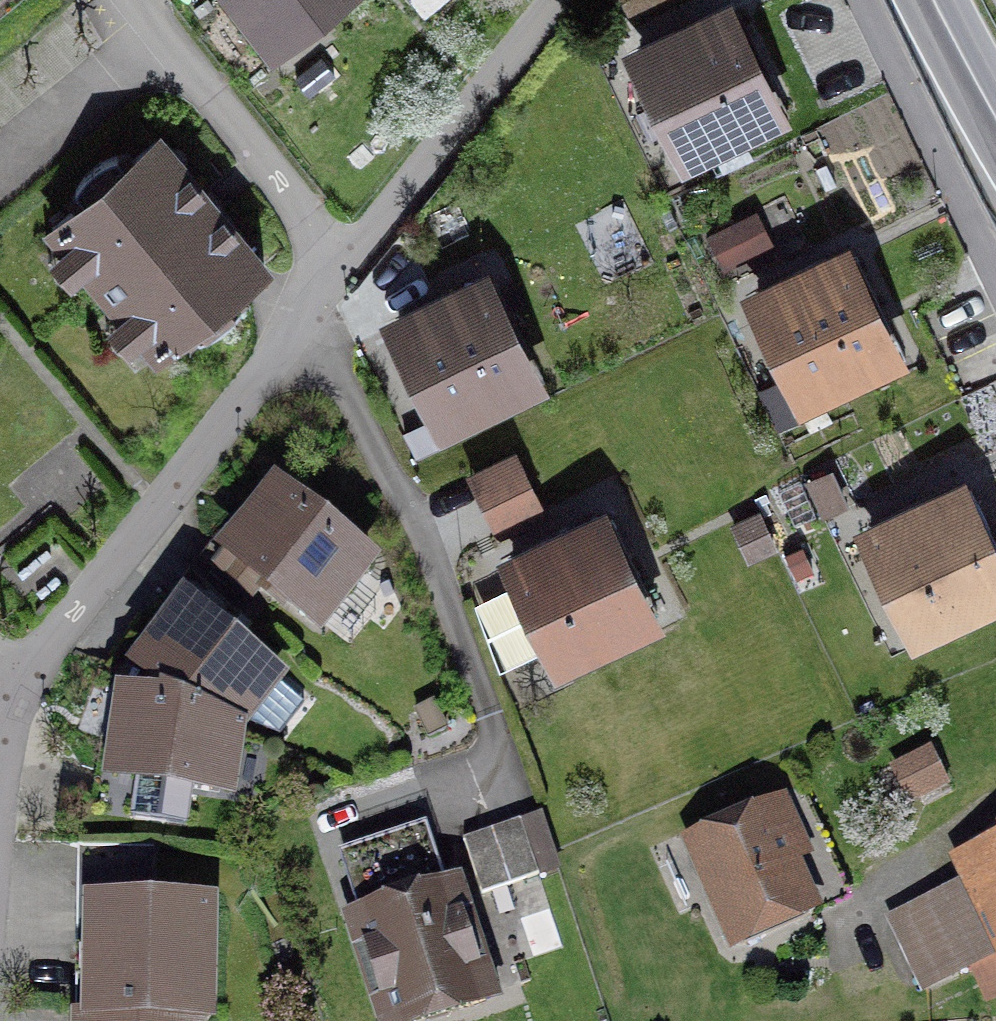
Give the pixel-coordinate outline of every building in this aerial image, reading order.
[(273,49),(336,0),(235,0),(273,49)] [(729,7),(624,66),(693,188),(798,130),(729,7)] [(265,283),(130,137),(29,228),(164,375),(265,283)] [(840,230),(740,278),(795,391),(895,343),(840,230)] [(547,389),(491,284),(382,341),(438,447),(547,389)] [(523,472),(474,489),(492,540),(540,523),(523,472)] [(866,536),(916,649),(995,614),(995,538),(975,489),(866,536)] [(375,573),(270,494),(217,565),(322,644),(375,573)] [(763,506),(742,518),(761,553),(783,541),(763,506)] [(623,512),(506,563),(562,691),(679,640),(623,512)] [(170,691),(167,698),(249,730),(288,691),(183,610),(135,664),(170,691)] [(236,791),(249,730),(167,698),(166,707),(127,701),(113,773),(138,778),(131,817),(185,829),(193,786),(236,791)] [(433,701),(416,709),(429,736),(446,728),(433,701)] [(896,771),(910,803),(953,783),(939,752),(896,771)] [(787,809),(690,852),(730,941),(812,905),(793,862),(808,855),(787,809)] [(948,837),(963,869),(897,900),(930,969),(974,948),(992,986),(995,984),(995,814),(948,837)] [(521,816),(464,834),(483,892),(539,875),(521,816)] [(331,897),(370,1020),(391,1020),(490,990),(449,860),(331,897)] [(74,911),(73,1020),(225,1020),(226,913),(74,911)]
